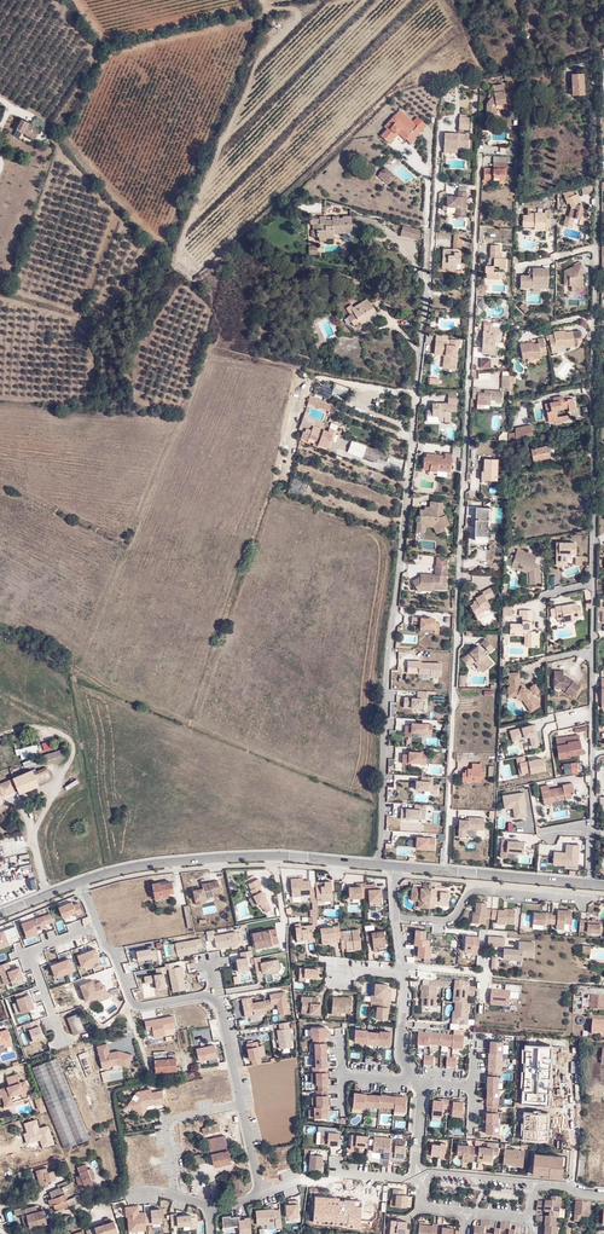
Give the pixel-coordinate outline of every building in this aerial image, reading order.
[(585,95),(583,74),(571,74),(573,95),(585,95)] [(493,86),(494,94),(486,105),(486,117),(494,117),(494,109),(496,105),(511,103),(510,92),(504,93),(503,84),(493,86)] [(414,127),(400,115),(397,119),(407,127),(409,125),(413,128),(414,127)] [(458,128),(467,128),(468,117),(465,117),(459,117),(458,128)] [(386,129),(381,135),(388,141),(397,130),(406,137),(408,134),(413,137),(418,131),(414,127),(413,128),(409,125),(407,127),(397,119),(395,121),(390,118),(383,126),(386,129)] [(34,139),(40,128),(22,119),(16,130),(34,139)] [(466,146),(467,134),(444,133),(443,145),(466,146)] [(504,173),(504,158),(492,157),(492,169),(487,168),(484,168),(484,178),(496,178),(496,181),(496,183),(512,183),(512,173),(504,173)] [(390,183),(396,176),(385,167),(379,174),(390,183)] [(385,182),(388,185),(390,183),(379,174),(377,175),(385,182)] [(446,207),(456,207),(455,213),(466,214),(467,192),(466,192),(466,184),(458,184),(458,192),(457,192),(457,196),(447,196),(446,207)] [(593,193),(591,185),(584,187),(586,194),(593,193)] [(582,208),(580,203),(577,194),(564,198),(566,203),(568,202),(570,207),(568,216),(573,217),(579,219),(578,223),(583,224),(586,212),(581,211),(582,208)] [(548,227),(548,210),(544,210),(544,214),(533,213),(533,216),(528,215),(522,215),(522,226),(533,226),(533,229),(543,229),(543,227),(548,227)] [(571,228),(573,217),(568,216),(565,215),(562,225),(571,228)] [(319,219),(310,219),(311,225),(316,224),(317,236),(318,236),(318,241),(326,240),(326,238),(333,238),(333,233),(357,232),(357,223),(351,224),(351,216),(342,216),(342,218),(338,218),(338,216),(331,217),(332,219),(325,220),(325,217),(324,216),(319,216),(319,219)] [(418,239),(421,230),(403,225),(401,234),(418,239)] [(460,250),(461,240),(452,239),(452,249),(460,250)] [(499,250),(499,244),(491,243),(491,254),(486,254),(486,264),(482,264),(482,272),(485,272),(485,277),(499,278),(499,271),(494,271),(494,265),(500,265),(500,267),(505,268),(506,256),(501,256),(502,251),(499,250)] [(317,254),(317,245),(308,246),(309,254),(317,254)] [(460,263),(461,250),(460,250),(452,249),(444,249),(442,269),(455,270),(456,263),(460,263)] [(584,276),(581,270),(585,268),(581,262),(564,269),(563,285),(569,285),(570,285),(571,285),(571,292),(583,292),(583,277),(584,276)] [(520,288),(533,288),(533,285),(548,285),(548,267),(532,267),(532,269),(529,269),(529,274),(520,274),(520,288)] [(373,291),(374,300),(384,300),(385,292),(379,291),(373,291)] [(353,324),(358,321),(368,315),(375,310),(366,297),(352,306),(350,304),(344,308),(348,314),(347,316),(353,324)] [(488,305),(482,299),(476,306),(483,311),(488,305)] [(529,308),(523,302),(519,306),(525,312),(527,315),(531,311),(529,308)] [(360,323),(369,317),(368,315),(358,321),(360,323)] [(483,343),(482,354),(494,355),(495,340),(501,341),(501,332),(501,328),(495,327),(491,327),(489,327),(489,325),(483,325),(483,331),(483,339),(483,343)] [(554,334),(549,335),(549,336),(550,338),(552,347),(564,345),(565,348),(583,343),(582,331),(577,332),(573,332),(566,333),(563,334),(563,332),(562,331),(554,333),(554,334)] [(457,346),(446,345),(446,343),(447,343),(448,336),(447,336),(438,335),(436,334),(435,341),(433,355),(443,356),(441,369),(455,371),(457,357),(456,357),(457,346)] [(535,345),(532,345),(531,343),(531,342),(525,344),(525,342),(521,343),(521,344),(520,345),(523,359),(528,358),(534,357),(534,359),(542,357),(542,356),(547,355),(544,338),(538,339),(539,344),(535,345)] [(490,369),(490,360),(481,360),(481,370),(490,369)] [(345,397),(348,389),(336,384),(332,392),(345,397)] [(316,396),(328,399),(331,388),(320,385),(316,396)] [(496,403),(501,404),(502,392),(484,390),(484,394),(478,393),(478,388),(473,388),(472,399),(477,400),(477,404),(477,408),(482,409),(484,408),(484,405),(490,405),(490,400),(496,401),(496,403)] [(423,412),(423,419),(443,419),(443,425),(448,425),(448,413),(455,413),(454,399),(454,393),(445,393),(445,399),(445,404),(430,404),(430,412),(423,412)] [(566,400),(565,395),(555,397),(556,401),(551,402),(546,404),(550,420),(556,418),(557,422),(564,421),(563,419),(562,414),(559,415),(558,408),(568,406),(569,409),(576,408),(574,398),(566,400)] [(334,412),(336,406),(310,397),(308,403),(334,412)] [(339,424),(331,422),(329,427),(314,422),(312,427),(306,426),(305,429),(303,428),(300,437),(314,441),(313,444),(319,446),(320,445),(326,447),(329,446),(337,429),(336,429),(339,424)] [(517,439),(533,436),(531,424),(516,427),(515,439),(517,439)] [(352,439),(348,451),(362,457),(363,455),(377,461),(379,456),(387,459),(389,453),(352,439)] [(550,458),(548,446),(530,449),(532,460),(538,459),(538,460),(550,458)] [(452,448),(452,454),(454,454),(454,459),(461,459),(462,449),(452,448)] [(445,461),(439,460),(439,456),(427,455),(427,461),(424,460),(423,470),(431,471),(431,473),(442,474),(442,472),(453,472),(454,459),(454,454),(452,454),(445,454),(445,456),(445,461)] [(479,472),(485,472),(484,481),(497,482),(498,460),(480,459),(479,472)] [(445,517),(444,517),(442,512),(443,505),(430,503),(429,509),(424,508),(424,511),(419,511),(419,515),(420,515),(419,522),(419,523),(426,524),(426,529),(433,529),(435,536),(445,532),(444,529),(449,526),(445,517)] [(490,521),(491,508),(475,507),(475,516),(478,517),(478,521),(475,520),(474,536),(487,537),(488,521),(490,521)] [(415,533),(425,534),(426,529),(426,524),(419,523),(419,522),(417,522),(415,533)] [(576,555),(576,542),(556,541),(556,565),(567,565),(567,556),(575,556),(575,565),(582,565),(582,556),(576,555)] [(540,565),(534,563),(537,556),(517,549),(511,567),(518,569),(518,568),(528,571),(529,583),(541,583),(540,565)] [(446,578),(447,578),(448,568),(446,568),(447,562),(436,561),(436,567),(435,567),(434,577),(433,577),(433,576),(420,576),(420,578),(412,583),(418,594),(422,592),(433,593),(433,591),(446,592),(446,578)] [(527,584),(529,583),(528,571),(518,568),(518,569),(526,573),(527,584)] [(487,600),(495,595),(490,587),(482,591),(483,593),(475,597),(476,599),(473,601),(474,602),(470,605),(476,615),(477,618),(479,618),(485,615),(485,613),(483,611),(491,606),(487,600)] [(576,606),(576,601),(569,601),(569,605),(563,605),(563,602),(556,602),(556,605),(550,606),(551,615),(557,614),(557,618),(564,618),(564,623),(572,622),(572,620),(572,616),(577,616),(582,616),(581,606),(576,606)] [(502,616),(511,616),(511,606),(502,606),(502,616)] [(532,626),(532,612),(522,611),(521,618),(521,625),(509,625),(509,632),(527,632),(529,633),(529,626),(532,626)] [(420,631),(430,631),(434,632),(434,635),(438,635),(439,625),(435,625),(435,622),(432,621),(432,620),(428,620),(428,621),(420,621),(420,619),(412,618),(411,624),(420,625),(420,631)] [(526,648),(534,648),(534,647),(534,633),(531,633),(529,633),(527,632),(526,637),(526,648)] [(487,654),(494,648),(486,638),(478,644),(479,646),(487,654)] [(494,663),(487,655),(479,646),(478,644),(469,652),(462,658),(469,666),(474,662),(483,672),(494,663)] [(441,677),(441,662),(407,662),(407,669),(417,669),(417,677),(441,677)] [(564,676),(564,670),(554,670),(554,676),(553,686),(554,686),(554,688),(561,688),(573,697),(581,685),(570,677),(569,678),(566,676),(564,676)] [(520,685),(519,671),(508,672),(509,686),(508,686),(507,686),(508,696),(516,696),(522,699),(531,712),(540,705),(531,691),(532,691),(520,685)] [(535,695),(541,691),(535,683),(529,686),(535,695)] [(426,700),(427,693),(418,691),(416,699),(426,700)] [(402,698),(402,710),(422,710),(422,698),(402,698)] [(404,726),(404,739),(411,739),(411,735),(432,735),(432,724),(411,724),(411,726),(404,726)] [(509,731),(513,746),(528,742),(530,752),(540,749),(534,725),(509,731)] [(569,757),(569,755),(576,755),(575,751),(581,750),(579,735),(556,738),(559,759),(569,757)] [(50,740),(42,742),(44,750),(52,747),(50,740)] [(37,742),(19,748),(22,758),(37,753),(36,749),(39,748),(37,742)] [(62,747),(43,754),(45,760),(64,753),(62,747)] [(509,755),(524,754),(523,747),(509,748),(509,755)] [(426,765),(426,753),(402,753),(402,765),(426,765)] [(520,776),(545,773),(543,759),(525,761),(525,757),(502,760),(504,778),(520,776)] [(33,760),(22,764),(24,768),(35,765),(33,760)] [(467,769),(467,773),(462,773),(462,782),(480,782),(481,765),(472,764),(472,769),(467,769)] [(34,770),(32,767),(13,775),(20,791),(39,783),(36,775),(48,770),(46,765),(34,770)] [(11,776),(0,781),(0,788),(3,794),(16,789),(11,776)] [(421,781),(415,781),(415,794),(438,794),(438,784),(432,784),(432,777),(421,777),(421,781)] [(558,783),(558,786),(545,788),(545,791),(537,792),(540,803),(548,802),(547,799),(560,796),(560,798),(567,797),(566,792),(570,791),(568,781),(558,783)] [(537,792),(545,791),(545,788),(544,783),(536,784),(537,792)] [(523,792),(502,796),(504,811),(512,809),(514,821),(528,819),(523,792)] [(426,820),(425,804),(414,805),(414,806),(400,807),(400,809),(396,809),(396,816),(399,816),(400,822),(426,820)] [(465,837),(466,829),(483,830),(484,818),(468,817),(468,820),(459,819),(458,837),(465,837)] [(435,851),(435,838),(415,838),(415,851),(435,851)] [(506,856),(524,855),(523,841),(499,842),(500,859),(506,859),(506,856)] [(577,869),(580,846),(566,845),(565,853),(554,852),(552,866),(577,869)] [(310,896),(316,896),(315,886),(309,887),(308,880),(302,880),(298,880),(298,877),(289,878),(291,892),(300,892),(300,895),(310,895),(310,896)] [(261,884),(258,878),(248,884),(251,889),(250,890),(258,905),(260,903),(263,908),(266,913),(271,910),(269,905),(270,904),(260,885),(261,884)] [(354,881),(355,883),(350,883),(347,884),(348,895),(361,895),(361,888),(365,888),(365,890),(368,890),(369,899),(381,898),(380,885),(377,886),(373,886),(373,882),(373,881),(364,882),(364,879),(354,879),(354,881)] [(221,892),(218,880),(202,884),(203,888),(193,890),(196,904),(206,902),(205,898),(214,896),(214,894),(221,892)] [(163,897),(162,894),(167,893),(174,892),(172,882),(160,884),(160,882),(152,884),(155,898),(163,897)] [(316,896),(317,902),(322,902),(332,901),(330,882),(324,882),(324,886),(321,887),(321,883),(315,883),(315,886),(316,896)] [(427,887),(413,886),(411,896),(419,897),(422,900),(422,906),(429,906),(429,903),(431,891),(427,887)] [(435,888),(431,888),(431,891),(429,903),(435,903),(435,901),(448,902),(449,892),(435,890),(435,888)] [(422,900),(419,897),(411,896),(411,898),(417,899),(419,901),(419,905),(422,906),(422,900)] [(73,904),(72,901),(58,907),(62,917),(76,912),(77,914),(82,912),(78,902),(73,904)] [(484,918),(490,919),(491,910),(486,909),(486,903),(475,902),(475,912),(472,912),(472,922),(484,923),(484,918)] [(180,907),(184,928),(193,926),(188,905),(180,907)] [(213,906),(203,908),(204,914),(214,911),(213,906)] [(504,908),(503,910),(491,910),(490,919),(496,919),(496,923),(505,924),(505,922),(513,923),(514,909),(504,908)] [(559,909),(558,914),(551,914),(550,922),(550,923),(557,924),(557,928),(563,928),(564,922),(570,923),(571,910),(559,909)] [(550,922),(551,914),(551,912),(544,911),(544,913),(532,912),(531,923),(543,924),(543,922),(550,922)] [(49,913),(21,923),(26,937),(35,933),(34,930),(43,927),(42,924),(52,921),(49,913)] [(65,930),(61,919),(56,921),(59,931),(65,930)] [(596,920),(591,920),(579,919),(578,929),(601,932),(602,921),(596,920)] [(309,938),(309,941),(316,941),(313,924),(301,926),(295,926),(297,937),(303,936),(303,939),(309,938)] [(19,936),(16,926),(0,932),(0,943),(7,940),(8,944),(12,942),(11,939),(19,936)] [(342,941),(341,931),(334,931),(333,926),(320,927),(322,939),(329,939),(329,942),(342,941)] [(272,944),(272,941),(278,940),(276,927),(252,932),(255,948),(272,944)] [(347,933),(347,931),(341,931),(342,941),(343,948),(349,947),(349,950),(362,948),(360,928),(352,929),(352,932),(347,933)] [(213,929),(206,930),(208,940),(215,939),(216,947),(238,943),(236,931),(214,935),(213,929)] [(383,930),(375,931),(374,929),(366,931),(367,940),(373,939),(374,947),(385,946),(383,930)] [(428,945),(429,939),(425,939),(425,930),(415,929),(414,939),(413,939),(412,944),(428,945)] [(477,954),(479,936),(465,935),(464,951),(471,951),(471,953),(477,954)] [(510,937),(493,936),(493,945),(509,946),(510,937)] [(201,937),(175,942),(177,955),(198,951),(197,947),(203,946),(201,937)] [(517,951),(517,949),(509,948),(508,959),(528,960),(528,956),(538,957),(539,951),(536,950),(536,948),(539,948),(540,942),(524,941),(524,950),(520,949),(520,951),(517,951)] [(428,945),(412,944),(412,949),(415,949),(415,956),(428,957),(429,945),(428,945)] [(151,949),(150,947),(136,949),(137,959),(152,956),(152,959),(157,958),(155,948),(151,949)] [(95,948),(77,955),(82,966),(100,960),(95,948)] [(253,956),(252,950),(242,951),(243,957),(241,958),(236,959),(238,971),(249,969),(247,957),(253,956)] [(260,956),(253,958),(256,970),(262,969),(263,972),(265,972),(266,974),(277,972),(280,967),(279,959),(261,962),(260,956)] [(69,958),(51,964),(55,976),(73,970),(69,958)] [(0,964),(0,972),(4,984),(11,981),(23,977),(19,967),(15,968),(14,966),(9,968),(7,962),(0,964)] [(166,987),(163,973),(166,972),(165,966),(156,968),(157,974),(154,974),(154,975),(153,975),(152,975),(144,976),(146,983),(155,981),(157,989),(166,987)] [(181,966),(169,968),(173,991),(185,989),(181,966)] [(300,967),(298,980),(304,980),(304,976),(319,977),(320,969),(300,967)] [(67,973),(70,982),(81,977),(78,969),(67,973)] [(61,985),(68,982),(65,975),(58,977),(61,985)] [(23,977),(11,981),(13,986),(24,982),(23,977)] [(87,995),(97,992),(107,989),(105,982),(104,982),(102,978),(93,980),(92,977),(82,980),(87,995)] [(453,1003),(455,1003),(456,1003),(467,1004),(468,1004),(469,986),(467,986),(467,982),(455,981),(453,1003)] [(385,984),(374,983),(373,994),(377,995),(377,1001),(388,1002),(389,990),(385,990),(385,984)] [(431,986),(422,985),(422,990),(424,990),(423,998),(423,1006),(436,1006),(437,987),(437,986),(431,986)] [(23,990),(15,994),(21,1012),(34,1007),(29,994),(25,995),(23,990)] [(511,991),(492,990),(491,1004),(510,1005),(511,991)] [(279,1014),(289,1012),(286,991),(279,992),(279,993),(277,994),(277,992),(270,994),(271,999),(265,1000),(266,1009),(272,1008),(271,1004),(277,1003),(279,1014)] [(586,1009),(603,1011),(603,997),(586,995),(586,1009)] [(245,1016),(267,1012),(266,1009),(265,1000),(252,1002),(251,996),(242,998),(245,1016)] [(301,1002),(302,1002),(302,1006),(305,1007),(305,1012),(320,1014),(320,1005),(318,1005),(318,998),(301,997),(301,1002)] [(342,1016),(342,1012),(351,1013),(352,997),(342,997),(333,997),(332,1015),(337,1015),(337,1016),(342,1016)] [(387,1013),(389,1013),(389,1002),(388,1002),(377,1001),(375,1001),(375,1007),(377,1007),(376,1018),(387,1019),(387,1013)] [(461,1020),(468,1020),(469,1004),(468,1004),(467,1004),(456,1003),(455,1012),(455,1020),(452,1020),(452,1024),(460,1025),(461,1020)] [(78,1014),(68,1017),(72,1030),(82,1027),(78,1014)] [(145,1021),(146,1030),(152,1029),(154,1037),(165,1035),(164,1030),(175,1027),(173,1016),(145,1021)] [(37,1019),(22,1025),(25,1031),(28,1029),(33,1040),(43,1037),(37,1019)] [(280,1029),(277,1029),(280,1048),(292,1046),(288,1021),(279,1023),(280,1029)] [(593,1033),(603,1034),(603,1022),(594,1021),(593,1033)] [(310,1027),(310,1037),(313,1037),(324,1037),(329,1036),(329,1032),(325,1032),(324,1027),(310,1027)] [(2,1043),(3,1047),(11,1045),(6,1029),(0,1031),(0,1044),(2,1043)] [(366,1044),(367,1031),(367,1030),(355,1029),(354,1041),(361,1042),(361,1043),(366,1044)] [(378,1045),(379,1032),(367,1031),(366,1044),(378,1045)] [(379,1032),(378,1045),(383,1046),(383,1044),(390,1045),(391,1032),(379,1031),(379,1032)] [(430,1047),(431,1035),(419,1034),(418,1046),(430,1047)] [(441,1047),(442,1036),(431,1035),(430,1046),(441,1047)] [(441,1047),(453,1048),(454,1037),(442,1036),(441,1047)] [(324,1037),(313,1037),(313,1043),(314,1043),(315,1055),(326,1054),(326,1043),(325,1043),(324,1037)] [(549,1050),(549,1038),(539,1038),(539,1051),(549,1050)] [(261,1063),(257,1041),(246,1042),(249,1059),(251,1058),(252,1064),(261,1063)] [(489,1053),(502,1054),(502,1041),(490,1041),(490,1048),(488,1048),(488,1053),(489,1053)] [(102,1069),(110,1067),(112,1065),(118,1064),(122,1065),(123,1063),(129,1064),(132,1055),(123,1052),(123,1054),(119,1053),(118,1051),(109,1053),(107,1044),(97,1046),(102,1069)] [(215,1045),(196,1049),(199,1061),(217,1057),(215,1045)] [(85,1128),(114,1118),(90,1047),(61,1057),(85,1128)] [(497,1071),(501,1071),(502,1054),(489,1053),(488,1071),(497,1071)] [(155,1071),(163,1071),(177,1070),(177,1069),(180,1069),(180,1067),(176,1067),(175,1054),(168,1054),(168,1058),(155,1059),(155,1071)] [(326,1054),(315,1055),(315,1067),(316,1072),(326,1072),(326,1067),(327,1066),(326,1054)] [(58,1056),(33,1065),(63,1148),(88,1139),(58,1056)] [(487,1088),(497,1089),(498,1076),(497,1076),(497,1071),(488,1071),(488,1076),(487,1076),(487,1088)] [(317,1090),(326,1090),(326,1084),(326,1072),(316,1072),(315,1073),(315,1084),(317,1084),(317,1090)] [(16,1073),(6,1077),(8,1085),(0,1088),(0,1093),(1,1096),(3,1102),(11,1100),(10,1097),(20,1093),(21,1096),(30,1094),(25,1080),(19,1081),(16,1073)] [(542,1076),(549,1105),(570,1100),(565,1079),(557,1081),(555,1073),(542,1076)] [(496,1106),(498,1106),(498,1089),(497,1089),(487,1088),(486,1106),(487,1106),(496,1106)] [(151,1089),(137,1091),(129,1103),(133,1106),(133,1108),(141,1113),(145,1106),(146,1105),(154,1104),(165,1102),(162,1090),(152,1092),(151,1089)] [(315,1090),(315,1106),(327,1106),(327,1095),(326,1095),(326,1090),(317,1090),(315,1090)] [(365,1106),(366,1092),(361,1092),(361,1093),(354,1093),(352,1107),(365,1108),(365,1106)] [(371,1093),(366,1092),(365,1106),(379,1107),(379,1106),(380,1096),(370,1095),(371,1093)] [(380,1095),(380,1096),(379,1106),(394,1107),(395,1094),(390,1094),(390,1096),(380,1095)] [(400,1095),(395,1094),(394,1107),(394,1110),(405,1111),(406,1097),(400,1096),(400,1095)] [(33,1099),(37,1109),(43,1107),(39,1097),(33,1099)] [(442,1108),(447,1108),(448,1099),(443,1099),(443,1101),(437,1100),(433,1100),(431,1115),(442,1116),(442,1108)] [(448,1099),(447,1108),(452,1109),(451,1115),(462,1116),(463,1102),(453,1101),(453,1100),(448,1099)] [(327,1111),(327,1106),(315,1106),(313,1107),(313,1118),(326,1117),(326,1111),(327,1111)] [(496,1113),(496,1106),(487,1106),(487,1112),(486,1112),(486,1124),(497,1124),(498,1113),(496,1113)] [(219,1123),(208,1125),(208,1126),(209,1131),(210,1133),(220,1131),(219,1123)] [(497,1134),(497,1124),(486,1124),(486,1133),(497,1134)] [(337,1146),(338,1133),(321,1131),(321,1144),(337,1146)] [(208,1138),(214,1165),(231,1162),(225,1135),(208,1138)] [(355,1140),(355,1147),(367,1148),(368,1137),(351,1135),(350,1139),(355,1140)] [(384,1153),(384,1159),(388,1160),(390,1145),(390,1139),(390,1138),(374,1137),(373,1148),(385,1150),(384,1153)] [(440,1144),(431,1144),(431,1153),(439,1154),(439,1157),(438,1159),(444,1159),(446,1143),(440,1143),(440,1144)] [(396,1145),(391,1145),(390,1145),(388,1160),(393,1160),(394,1160),(404,1161),(404,1159),(405,1146),(396,1145)] [(466,1157),(466,1161),(473,1161),(474,1147),(457,1145),(456,1153),(461,1154),(460,1157),(466,1157)] [(491,1155),(492,1148),(478,1147),(477,1162),(482,1162),(482,1161),(483,1159),(491,1160),(491,1155)] [(523,1164),(524,1152),(504,1150),(503,1165),(513,1165),(513,1164),(523,1164)] [(203,1151),(192,1154),(195,1164),(206,1161),(203,1151)] [(539,1173),(549,1174),(548,1177),(561,1178),(562,1167),(560,1167),(561,1155),(534,1153),(532,1173),(539,1174),(539,1173)] [(309,1155),(308,1172),(320,1173),(321,1156),(309,1155)] [(85,1187),(93,1184),(91,1179),(87,1168),(85,1163),(77,1167),(80,1174),(75,1176),(79,1185),(83,1184),(85,1187)] [(52,1166),(53,1170),(47,1172),(45,1173),(47,1181),(56,1178),(55,1175),(60,1174),(59,1168),(58,1164),(52,1166)] [(40,1185),(48,1183),(47,1181),(45,1173),(47,1172),(46,1167),(39,1169),(40,1174),(38,1174),(37,1175),(40,1185)] [(243,1177),(233,1179),(234,1188),(244,1187),(243,1177)] [(64,1192),(62,1186),(67,1184),(66,1181),(57,1184),(59,1187),(49,1191),(50,1193),(46,1195),(48,1199),(64,1192)] [(77,1193),(76,1194),(72,1182),(67,1184),(62,1186),(64,1192),(65,1192),(70,1204),(80,1201),(77,1193)] [(54,1204),(56,1210),(70,1204),(65,1192),(64,1192),(48,1199),(50,1205),(54,1204)] [(505,1193),(505,1194),(491,1192),(490,1197),(516,1200),(517,1194),(505,1193)] [(547,1203),(538,1203),(538,1207),(561,1209),(562,1199),(552,1198),(551,1204),(547,1203)] [(298,1200),(288,1201),(289,1204),(286,1204),(287,1217),(298,1216),(297,1209),(299,1209),(298,1200)] [(591,1202),(577,1201),(575,1221),(581,1221),(582,1216),(590,1217),(591,1202)] [(34,1211),(37,1211),(36,1205),(19,1210),(20,1215),(23,1215),(26,1228),(38,1225),(34,1211)] [(146,1226),(145,1214),(145,1213),(139,1214),(139,1207),(126,1208),(127,1218),(128,1218),(133,1217),(134,1232),(147,1231),(146,1226)] [(557,1218),(560,1218),(561,1209),(538,1207),(538,1211),(546,1212),(546,1213),(551,1213),(551,1218),(557,1218)] [(46,1223),(43,1209),(37,1211),(34,1211),(38,1225),(46,1223)] [(276,1223),(274,1209),(256,1211),(257,1224),(276,1223)] [(151,1213),(145,1214),(146,1226),(153,1225),(153,1224),(163,1223),(162,1210),(151,1211),(151,1213)] [(171,1215),(172,1226),(178,1226),(178,1227),(192,1225),(191,1216),(177,1217),(177,1214),(171,1215)] [(250,1218),(245,1218),(245,1220),(239,1220),(239,1217),(231,1217),(230,1216),(223,1216),(223,1227),(239,1226),(240,1233),(252,1233),(250,1218)] [(546,1222),(546,1227),(556,1228),(557,1218),(551,1218),(547,1217),(546,1222)] [(392,1220),(390,1233),(394,1233),(397,1233),(398,1232),(402,1233),(407,1233),(407,1230),(408,1222),(392,1220)] [(114,1221),(102,1224),(105,1233),(108,1233),(117,1231),(114,1221)] [(487,1221),(483,1221),(482,1229),(476,1229),(475,1233),(485,1233),(486,1230),(487,1221)] [(102,1224),(95,1226),(97,1233),(105,1233),(102,1224)] [(420,1233),(438,1233),(438,1231),(439,1225),(434,1224),(434,1226),(421,1225),(420,1233)]
